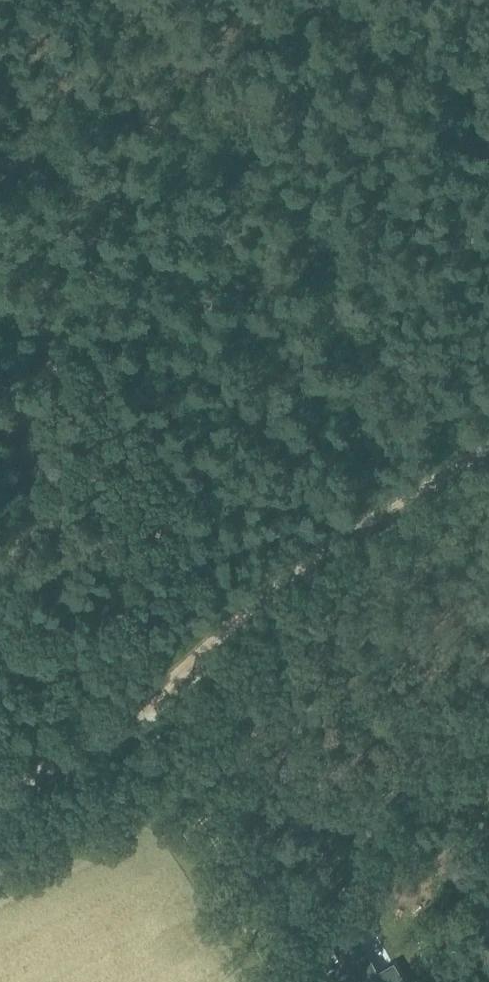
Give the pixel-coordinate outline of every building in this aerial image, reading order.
[(324,973),(329,981),(406,981),(395,962),(378,971),(356,930),(331,944),(342,963),(324,973)]
